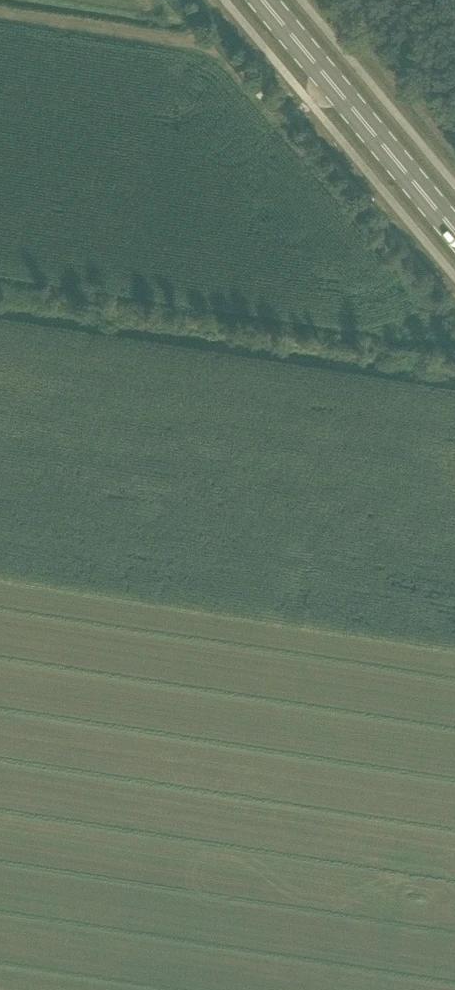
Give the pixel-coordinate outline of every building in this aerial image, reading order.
[(256,95),(263,103),(269,97),(262,90),(256,95)]
